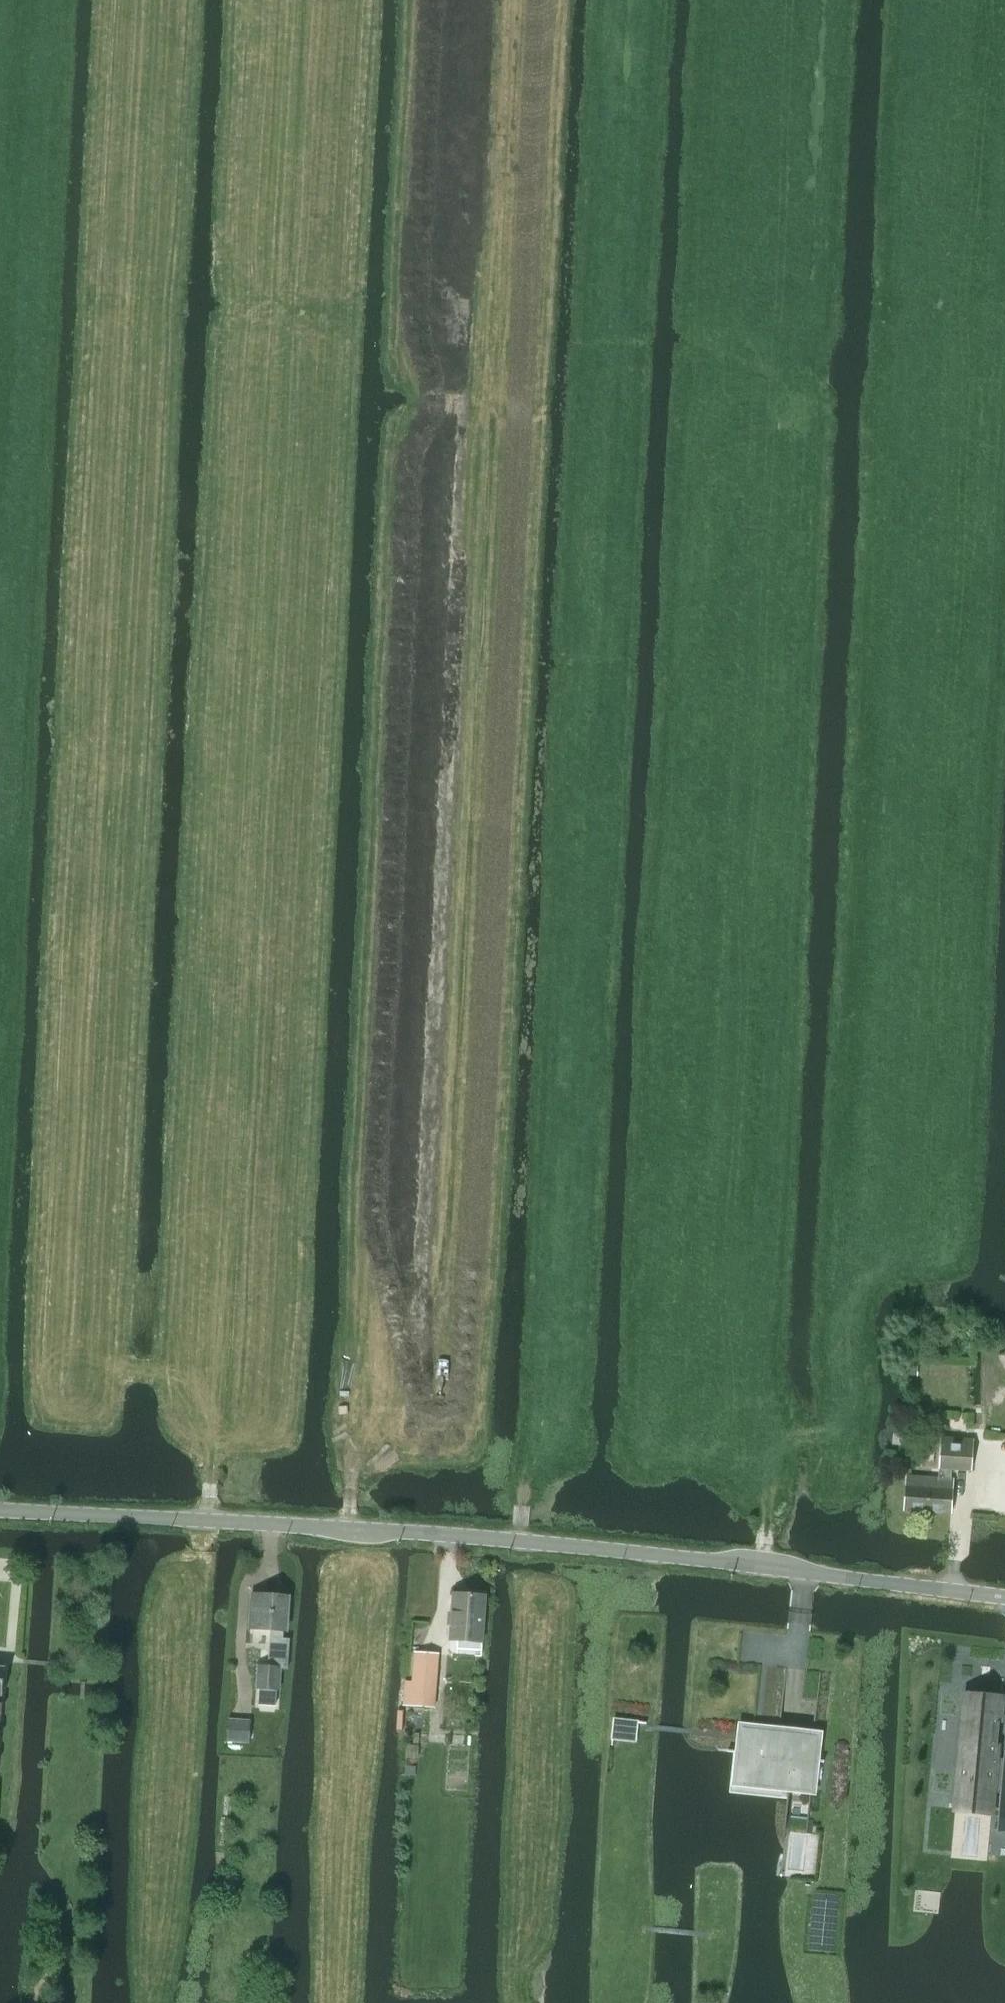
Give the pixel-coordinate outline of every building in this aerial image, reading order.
[(997,1355),(1004,1369),(1004,1350),(997,1355)] [(907,1378),(917,1378),(917,1366),(907,1366),(907,1378)] [(903,1509),(949,1513),(953,1478),(950,1478),(952,1468),(971,1470),(974,1439),(942,1435),(937,1476),(906,1474),(903,1509)] [(273,1638),(270,1665),(258,1664),(256,1686),(258,1686),(257,1702),(274,1704),(275,1688),(279,1688),(281,1667),(288,1668),(291,1640),(283,1639),(284,1628),(286,1628),(289,1595),(253,1592),(251,1628),(271,1629),(271,1638),(273,1638)] [(485,1594),(453,1592),(449,1639),(482,1642),(485,1594)] [(412,1678),(411,1683),(437,1685),(437,1680),(437,1678),(440,1653),(419,1651),(414,1651),(412,1678)] [(404,1705),(435,1708),(437,1685),(406,1682),(404,1705)] [(957,1793),(993,1797),(993,1792),(997,1792),(1001,1793),(998,1831),(1004,1831),(1004,1751),(1004,1758),(996,1757),(1002,1698),(966,1694),(957,1793)] [(229,1741),(250,1742),(250,1719),(230,1719),(229,1741)] [(754,1723),(753,1723),(750,1752),(728,1749),(727,1751),(740,1753),(737,1777),(788,1782),(812,1784),(814,1761),(823,1762),(824,1760),(811,1759),(813,1740),(793,1739),(753,1735),(754,1723)]
